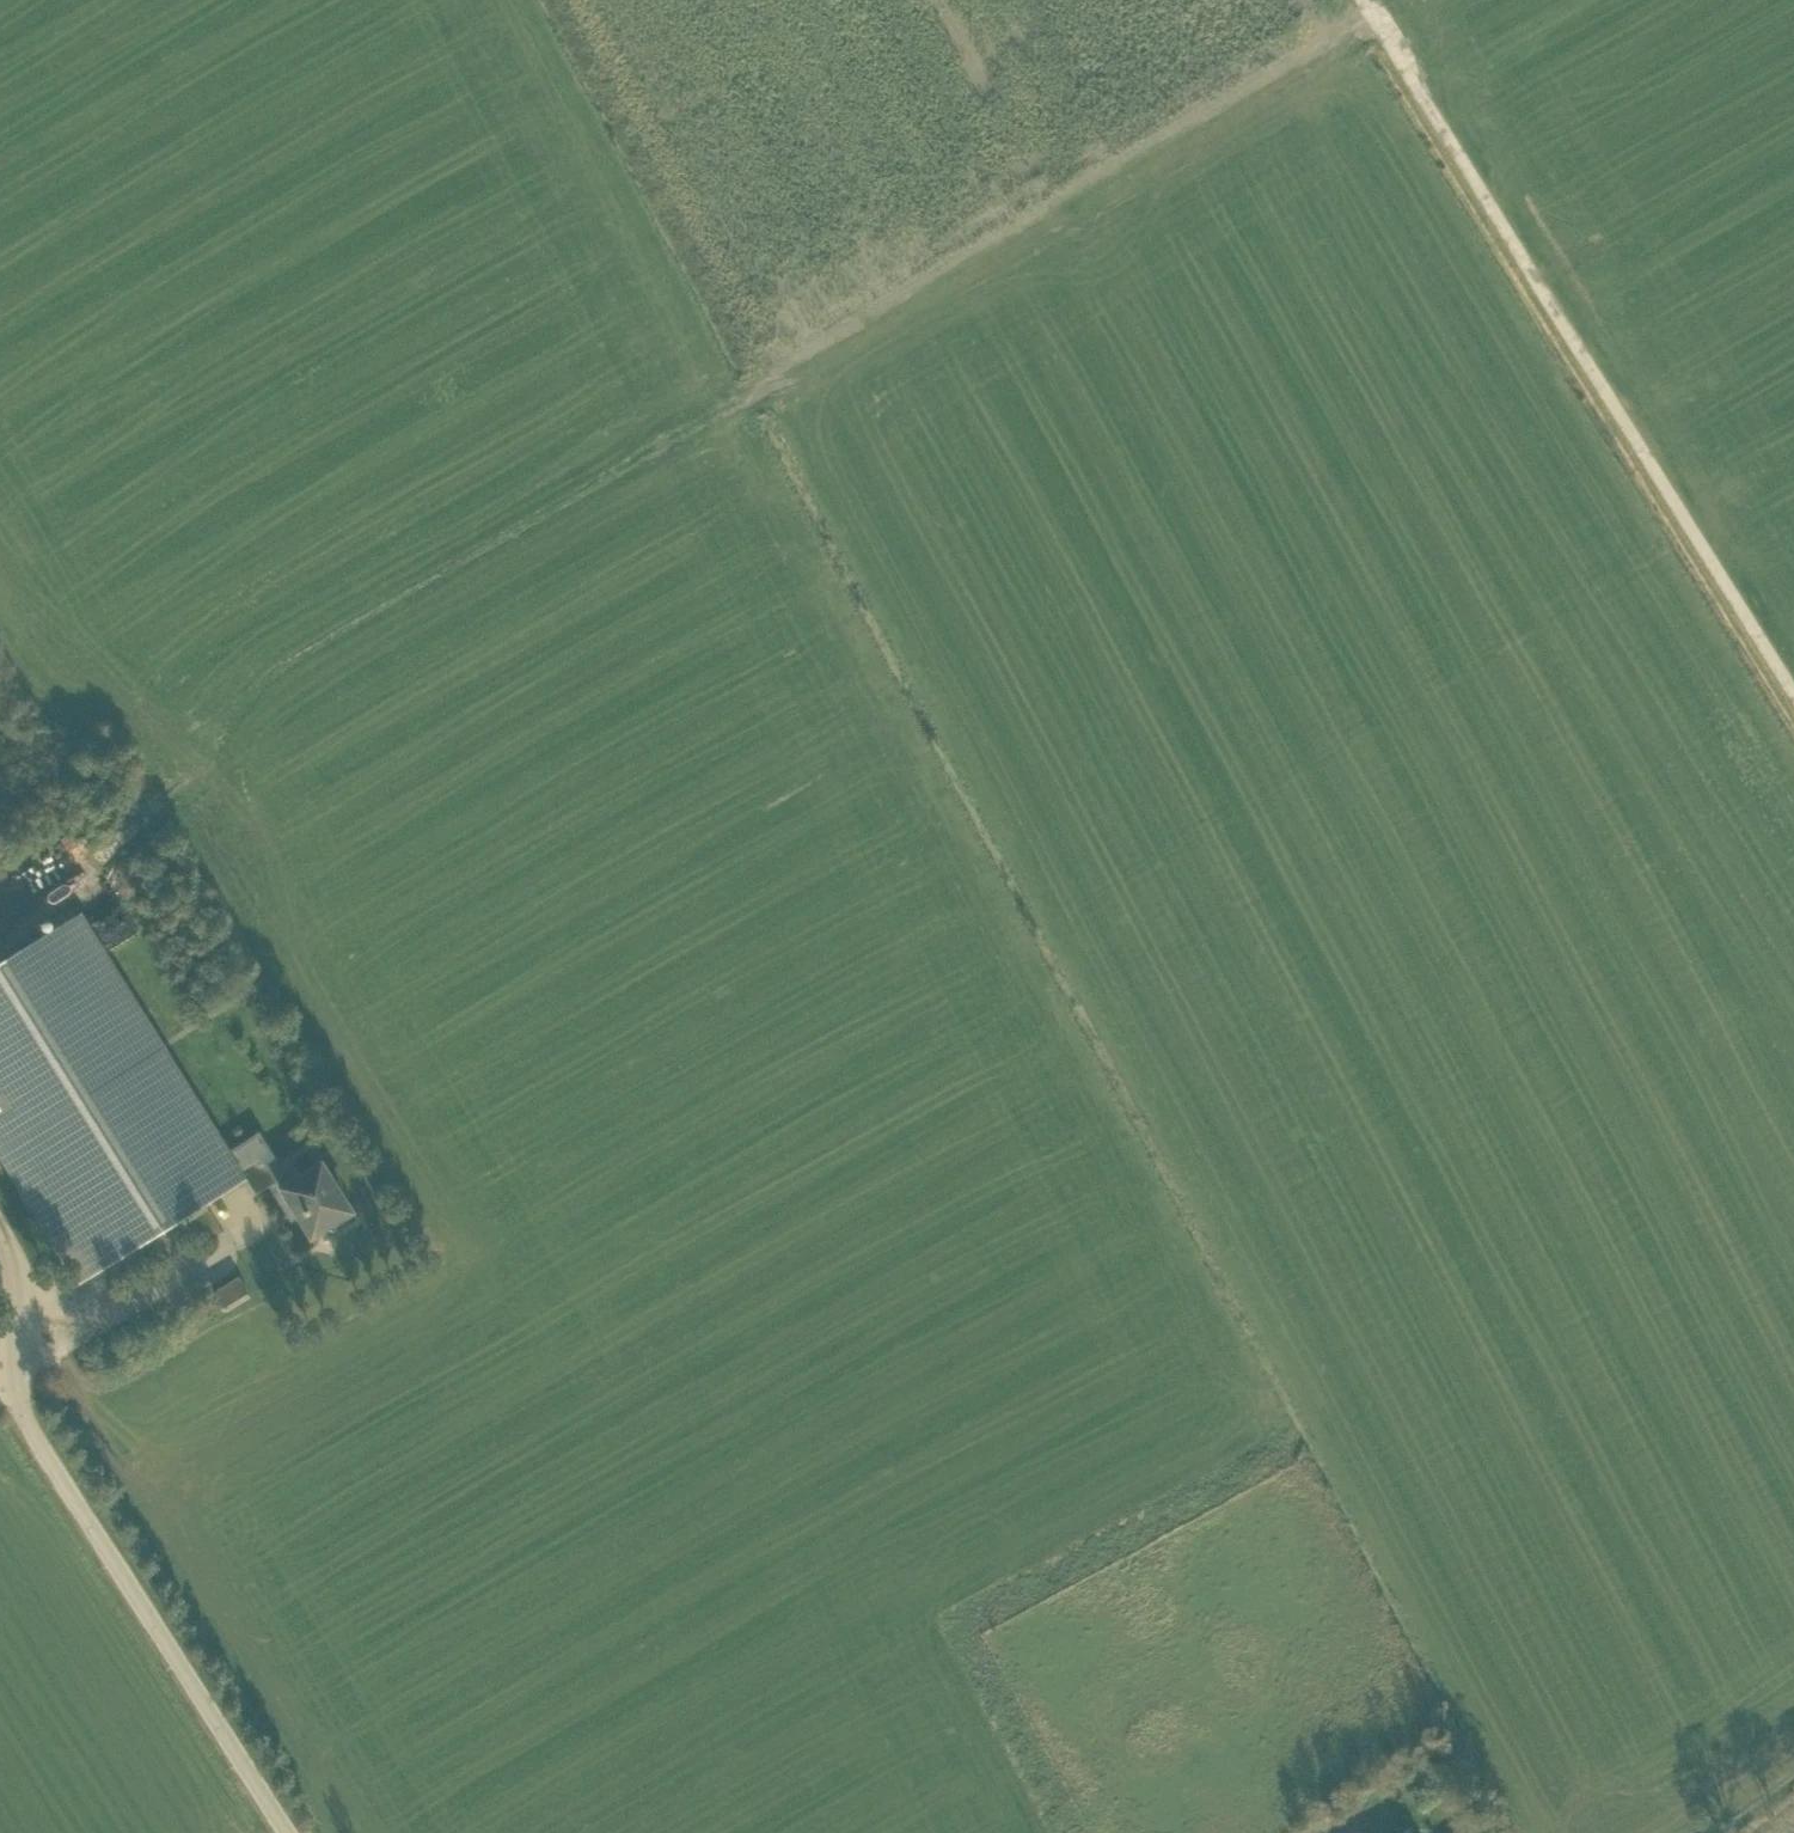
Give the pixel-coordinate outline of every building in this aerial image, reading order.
[(311,1237),(326,1228),(333,1229),(335,1222),(351,1212),(320,1163),(289,1183),(258,1134),(229,1152),(0,784),(0,1157),(78,1282),(245,1177),(241,1170),(257,1160),(262,1161),(274,1181),(269,1184),(287,1212),(292,1208),(311,1237)] [(220,1309),(234,1301),(225,1284),(210,1293),(220,1309)]
